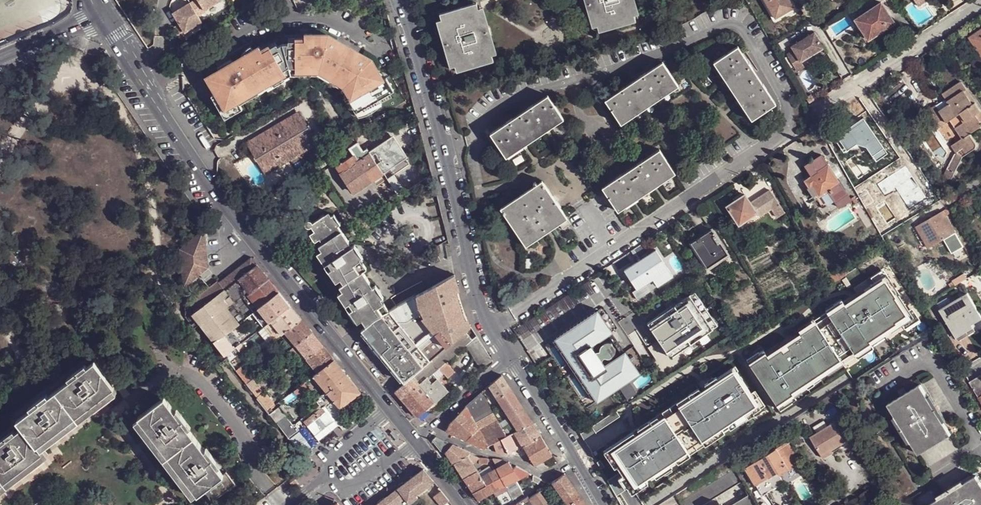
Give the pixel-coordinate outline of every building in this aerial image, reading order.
[(190,3),(192,6),(201,20),(209,15),(208,13),(224,3),(222,0),(194,0),(190,3)] [(592,0),(586,0),(594,29),(599,28),(592,0)] [(599,28),(602,33),(638,23),(637,17),(632,0),(592,0),(599,28)] [(637,17),(642,15),(637,0),(632,0),(637,17)] [(776,20),(765,0),(762,0),(775,24),(776,20)] [(794,10),(790,1),(789,0),(765,0),(776,20),(793,10),(794,10)] [(896,24),(881,2),(853,21),(867,43),(896,24)] [(458,74),(495,63),(494,56),(480,11),(478,5),(441,16),(443,21),(456,67),(458,74)] [(201,20),(192,6),(186,10),(188,13),(181,16),(179,14),(175,17),(182,28),(177,31),(186,44),(192,40),(189,35),(204,25),(201,20)] [(480,11),(494,56),(498,56),(484,9),(480,11)] [(776,20),(775,24),(795,12),(793,10),(776,20)] [(456,67),(443,21),(437,23),(451,67),(456,67)] [(971,41),(980,56),(980,34),(971,41)] [(225,77),(211,84),(229,115),(243,107),(240,102),(290,73),(319,71),(338,85),(353,117),(354,116),(358,120),(368,116),(379,108),(377,103),(389,96),(370,64),(372,61),(331,38),(329,43),(322,39),(314,39),(315,36),(306,36),(306,40),(291,41),(291,46),(285,46),(280,49),(277,44),(263,52),(261,48),(248,56),(251,61),(238,69),(236,66),(223,74),(225,77)] [(818,38),(795,52),(797,56),(790,60),(799,75),(806,71),(803,66),(826,53),(818,38)] [(775,104),(738,47),(719,59),(757,116),(775,104)] [(717,61),(754,118),(757,116),(719,59),(717,61)] [(620,122),(677,84),(662,63),(606,100),(620,122)] [(937,133),(946,126),(958,143),(952,148),(957,156),(963,151),(967,157),(975,151),(977,150),(977,147),(976,144),(970,136),(980,129),(980,123),(977,117),(980,114),(980,111),(977,104),(974,106),(966,93),(968,92),(962,83),(943,96),(946,100),(925,115),(937,133)] [(621,124),(679,86),(677,84),(620,122),(621,124)] [(974,106),(977,104),(969,91),(968,92),(966,93),(974,106)] [(491,134),(505,154),(562,117),(548,96),(491,134)] [(507,157),(564,119),(562,117),(505,154),(507,157)] [(295,120),(275,132),(279,139),(273,142),(272,140),(254,150),(259,159),(264,157),(269,166),(286,156),(286,155),(293,151),(294,153),(310,144),(304,133),(306,132),(302,124),(299,126),(295,120)] [(865,122),(844,137),(852,149),(860,143),(870,145),(875,153),(883,148),(865,122)] [(852,149),(844,137),(837,142),(846,153),(852,149)] [(354,194),(383,175),(378,166),(400,151),(392,138),(366,155),(358,144),(350,149),(355,156),(343,164),(341,161),(336,165),(338,167),(337,168),(354,194)] [(883,148),(875,153),(881,161),(888,156),(883,148)] [(674,170),(660,150),(603,188),(617,209),(674,170)] [(822,156),(812,162),(819,172),(828,165),(822,156)] [(963,160),(957,156),(949,172),(947,171),(943,180),(951,184),(963,160)] [(819,172),(812,162),(803,168),(811,179),(819,173),(819,172)] [(841,184),(828,165),(819,172),(819,173),(811,179),(805,182),(811,189),(815,187),(820,197),(841,184)] [(907,167),(904,169),(911,179),(914,177),(907,167)] [(904,169),(879,186),(886,197),(897,189),(911,210),(928,199),(914,177),(911,179),(904,169)] [(618,211),(675,173),(674,170),(617,209),(618,211)] [(503,211),(544,184),(542,181),(501,208),(503,211)] [(524,243),(565,216),(544,184),(503,211),(524,243)] [(820,197),(816,200),(823,211),(848,196),(841,184),(820,197)] [(816,200),(820,197),(815,187),(811,189),(816,200)] [(750,201),(760,216),(768,211),(774,221),(785,214),(770,189),(750,201)] [(728,207),(740,226),(758,214),(746,195),(728,207)] [(336,285),(364,324),(388,310),(378,298),(381,296),(376,290),(373,292),(358,272),(362,269),(355,259),(358,257),(354,250),(350,253),(321,212),(304,225),(317,243),(313,246),(340,282),(336,285)] [(945,213),(916,230),(921,237),(925,235),(933,249),(957,235),(945,213)] [(524,243),(526,246),(559,224),(567,218),(565,216),(524,243)] [(573,227),(567,218),(559,224),(564,232),(573,227)] [(206,227),(179,248),(181,265),(183,287),(199,274),(209,267),(206,232),(206,227)] [(691,244),(708,269),(729,256),(712,231),(691,244)] [(925,235),(921,237),(929,251),(933,249),(925,235)] [(657,251),(626,271),(639,290),(634,294),(638,299),(651,291),(647,285),(655,280),(659,286),(674,276),(657,251)] [(709,271),(730,258),(729,256),(708,269),(709,271)] [(201,323),(214,341),(223,334),(242,320),(246,318),(254,312),(258,308),(259,308),(280,292),(268,278),(259,266),(251,257),(190,303),(196,310),(193,313),(201,323)] [(834,286),(849,276),(845,270),(830,279),(834,286)] [(361,328),(404,382),(467,331),(472,327),(459,303),(454,274),(388,310),(364,324),(361,328)] [(875,276),(746,361),(776,405),(905,319),(875,276)] [(713,296),(718,291),(711,281),(706,286),(713,296)] [(665,310),(652,319),(650,315),(643,320),(665,354),(678,346),(676,342),(683,337),(686,341),(692,337),(690,333),(697,328),(700,332),(712,324),(690,289),(677,297),(680,301),(672,306),(667,298),(660,302),(665,310)] [(718,291),(713,296),(717,304),(727,297),(722,289),(718,291)] [(291,306),(280,292),(259,308),(258,308),(266,318),(269,322),(271,321),(291,306)] [(955,334),(972,325),(973,326),(980,321),(980,315),(968,292),(964,294),(966,296),(950,305),(941,310),(955,334)] [(941,310),(950,305),(947,299),(938,305),(941,310)] [(301,319),(291,306),(271,321),(282,334),(286,332),(301,319)] [(599,312),(557,340),(574,367),(581,376),(598,403),(641,375),(626,353),(605,367),(592,347),(613,333),(599,312)] [(313,333),(301,319),(286,332),(297,345),(313,333)] [(958,339),(974,329),(973,326),(972,325),(955,334),(958,339)] [(473,338),(467,331),(417,372),(412,376),(419,384),(427,377),(432,372),(439,367),(446,361),(467,343),(473,338)] [(324,346),(313,333),(297,345),(298,347),(307,359),(324,346)] [(234,348),(223,334),(214,341),(225,354),(229,351),(234,348)] [(473,338),(467,343),(481,367),(493,361),(483,346),(477,335),(473,338)] [(334,359),(324,346),(307,359),(313,366),(318,372),(334,359)] [(42,451),(41,449),(37,445),(112,387),(114,386),(93,359),(85,364),(67,378),(46,394),(29,407),(15,419),(20,426),(13,431),(0,441),(0,483),(42,451)] [(347,374),(334,359),(318,372),(314,375),(326,390),(347,374)] [(446,361),(439,367),(447,377),(450,375),(454,371),(446,361)] [(85,364),(83,362),(65,376),(67,378),(85,364)] [(236,370),(246,383),(251,380),(240,366),(236,370)] [(318,372),(313,366),(309,369),(314,375),(318,372)] [(574,367),(568,371),(569,372),(573,380),(574,381),(581,376),(574,367)] [(733,367),(609,450),(633,488),(759,407),(733,367)] [(150,379),(143,370),(135,377),(141,386),(150,379)] [(432,372),(427,377),(432,383),(437,378),(432,372)] [(361,391),(347,374),(326,390),(334,400),(340,408),(361,391)] [(419,384),(413,376),(405,383),(395,391),(402,398),(419,384)] [(501,376),(488,386),(508,416),(517,430),(532,423),(501,376)] [(428,408),(434,402),(438,400),(430,390),(434,386),(432,383),(427,377),(419,384),(402,398),(418,417),(428,408)] [(979,399),(980,398),(980,377),(970,384),(979,399)] [(437,378),(432,383),(434,386),(430,390),(438,400),(439,398),(447,391),(437,378)] [(246,383),(257,397),(261,394),(251,380),(246,383)] [(308,388),(304,383),(290,394),(294,399),(308,388)] [(921,384),(889,404),(919,454),(951,434),(921,384)] [(116,392),(112,387),(37,445),(41,449),(43,447),(102,402),(116,392)] [(319,396),(325,404),(331,400),(332,401),(334,400),(326,390),(319,396)] [(29,407),(46,394),(45,392),(27,405),(29,407)] [(465,406),(471,415),(488,406),(481,393),(465,406)] [(257,397),(268,411),(272,408),(261,394),(257,397)] [(274,406),(283,399),(279,394),(270,401),(274,406)] [(233,482),(226,471),(223,473),(216,465),(202,446),(187,426),(173,408),(164,396),(137,416),(139,418),(196,493),(197,494),(203,490),(210,499),(233,482)] [(434,402),(428,408),(431,412),(438,406),(442,402),(439,398),(438,400),(434,402)] [(173,408),(187,426),(189,424),(176,406),(173,408)] [(272,408),(268,411),(277,422),(286,415),(287,414),(281,406),(274,411),(272,408)] [(449,424),(445,431),(481,449),(483,449),(486,448),(485,447),(487,445),(471,415),(465,406),(462,409),(449,424)] [(488,406),(471,415),(487,445),(493,443),(505,436),(498,423),(489,408),(488,406)] [(491,407),(489,408),(498,423),(500,422),(496,416),(495,416),(491,407)] [(289,420),(286,415),(277,422),(281,427),(289,420)] [(500,422),(498,423),(505,436),(509,435),(513,432),(517,430),(508,416),(500,422)] [(191,497),(196,493),(139,418),(134,422),(191,497)] [(293,435),(298,431),(294,425),(290,421),(285,425),(293,435)] [(541,436),(532,423),(517,430),(513,432),(522,446),(541,436)] [(834,423),(811,436),(823,455),(846,442),(834,423)] [(13,431),(12,428),(0,437),(0,441),(13,431)] [(516,449),(509,435),(505,436),(493,443),(496,453),(508,454),(516,449)] [(551,456),(541,436),(522,446),(534,465),(551,456)] [(435,437),(432,440),(440,451),(444,452),(452,445),(435,437)] [(202,446),(216,465),(218,463),(205,444),(202,446)] [(452,445),(444,452),(450,460),(457,471),(472,463),(476,460),(478,458),(452,445)] [(788,445),(777,452),(789,470),(800,463),(788,445)] [(744,463),(748,470),(759,463),(758,462),(773,453),(769,447),(744,463)] [(48,454),(45,449),(42,451),(0,483),(0,491),(48,454)] [(771,483),(789,472),(789,470),(777,452),(777,451),(773,453),(758,462),(759,463),(769,481),(771,483)] [(476,460),(472,463),(476,468),(479,465),(481,464),(477,463),(478,458),(476,460)] [(490,459),(496,469),(504,465),(508,462),(501,460),(490,459)] [(496,469),(505,485),(528,473),(515,466),(512,469),(508,462),(504,465),(496,469)] [(457,471),(472,493),(493,482),(488,474),(488,473),(481,477),(478,472),(476,468),(472,463),(457,471)] [(757,488),(769,481),(759,463),(748,470),(747,471),(757,488)] [(488,474),(492,472),(489,467),(486,468),(484,468),(478,472),(481,477),(488,473),(488,474)] [(416,495),(434,481),(423,469),(410,479),(384,498),(375,504),(389,504),(391,503),(392,504),(407,504),(418,497),(416,495)] [(472,493),(477,500),(493,492),(499,489),(505,485),(496,469),(492,472),(488,474),(493,482),(472,493)] [(742,483),(734,471),(678,504),(704,504),(742,483)] [(564,474),(552,482),(567,504),(585,504),(564,474)] [(977,476),(929,504),(980,504),(980,482),(977,476)] [(493,492),(501,504),(512,504),(516,503),(517,503),(510,496),(507,489),(501,493),(499,489),(493,492)] [(448,500),(441,490),(436,494),(443,504),(448,500)] [(547,503),(539,491),(530,498),(535,504),(545,504),(547,503)] [(734,504),(755,504),(750,495),(734,504)] [(516,503),(517,504),(535,504),(530,498),(529,496),(517,503),(516,503)]
